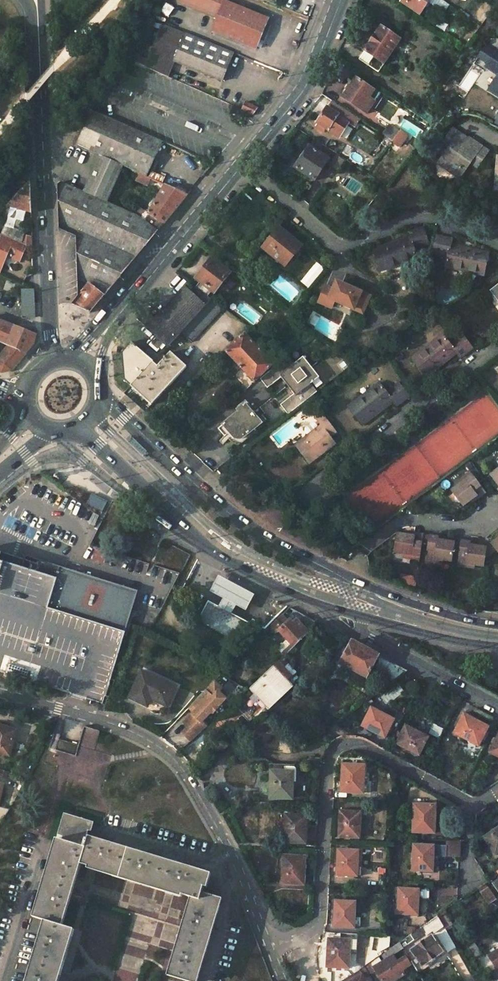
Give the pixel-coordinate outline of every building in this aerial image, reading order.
[(177,5),(217,20),(212,33),(256,50),(268,20),(224,3),(225,0),(179,0),(177,5)] [(402,0),(422,14),(431,0),(403,0),(402,0)] [(129,61),(166,78),(173,64),(220,84),(232,54),(161,26),(146,62),(132,55),(129,61)] [(377,73),(400,40),(381,27),(358,60),(377,73)] [(495,52),(485,67),(497,75),(497,53),(495,52)] [(356,78),(343,98),(366,115),(375,102),(370,98),(375,91),(356,78)] [(318,124),(326,130),(338,138),(348,125),(337,117),(343,109),(332,101),(316,123),(318,124)] [(244,102),(240,111),(252,117),(258,108),(244,102)] [(161,142),(126,126),(109,119),(86,109),(84,115),(83,115),(89,119),(77,145),(101,156),(84,192),(58,179),(60,229),(77,237),(77,252),(78,289),(83,293),(73,303),(90,312),(126,268),(157,232),(144,221),(137,216),(106,202),(123,166),(145,176),(161,142)] [(315,127),(324,133),(326,130),(318,124),(315,127)] [(401,149),(408,139),(391,126),(383,137),(401,149)] [(471,141),(468,146),(465,144),(467,141),(453,130),(441,146),(448,151),(438,165),(456,178),(467,163),(476,170),(488,153),(471,141)] [(296,168),(315,181),(328,164),(335,153),(320,143),(315,149),(311,146),(296,168)] [(345,159),(335,153),(328,164),(338,170),(345,159)] [(23,176),(4,196),(10,201),(29,181),(30,180),(29,172),(23,176)] [(6,206),(31,211),(29,181),(10,201),(6,206)] [(164,185),(144,221),(157,232),(186,196),(164,185)] [(26,212),(10,208),(6,224),(21,231),(26,212)] [(24,234),(25,232),(21,231),(6,224),(5,224),(0,234),(25,245),(33,248),(32,238),(24,234)] [(279,227),(262,247),(284,266),(301,246),(279,227)] [(428,243),(424,228),(409,233),(409,237),(373,248),(380,271),(417,259),(413,247),(428,243)] [(7,255),(18,260),(25,245),(0,234),(0,270),(7,255)] [(437,236),(433,252),(447,256),(444,267),(484,276),(488,253),(451,244),(451,240),(437,236)] [(211,291),(213,293),(229,273),(209,257),(203,264),(206,267),(196,278),(200,282),(195,287),(207,296),(211,291)] [(337,281),(333,289),(338,291),(342,283),(337,281)] [(333,289),(326,286),(319,302),(332,308),(335,300),(363,313),(371,296),(342,283),(338,291),(333,289)] [(144,310),(136,320),(167,347),(178,333),(190,343),(222,307),(209,298),(207,296),(195,287),(191,292),(184,285),(155,318),(144,310)] [(36,315),(35,289),(23,290),(24,311),(27,312),(26,316),(36,315)] [(0,321),(0,343),(7,346),(26,354),(34,344),(37,335),(0,321)] [(216,360),(245,390),(273,363),(244,333),(216,360)] [(460,356),(472,347),(462,333),(450,343),(443,334),(412,358),(426,375),(456,352),(460,356)] [(153,362),(131,343),(122,353),(124,380),(131,387),(153,362)] [(0,355),(0,372),(3,373),(12,371),(26,354),(7,346),(0,355)] [(161,353),(153,362),(131,387),(151,405),(187,366),(171,351),(166,358),(161,353)] [(289,385),(312,367),(304,357),(296,363),(290,356),(262,379),(269,388),(282,377),(289,385)] [(318,390),(312,383),(320,376),(312,367),(289,385),(295,393),(282,404),(289,412),(318,390)] [(379,382),(349,405),(362,423),(393,400),(397,405),(409,395),(399,382),(387,391),(379,382)] [(249,435),(261,425),(246,405),(238,411),(239,413),(224,425),(223,424),(220,427),(221,428),(219,429),(228,440),(232,437),(234,438),(235,439),(236,440),(237,440),(239,440),(241,439),(247,434),(249,435)] [(325,441),(337,432),(320,410),(314,415),(322,425),(295,445),(310,464),(330,448),(325,441)] [(497,490),(493,492),(497,499),(497,467),(486,476),(492,484),(497,490)] [(460,485),(454,490),(447,495),(457,508),(464,503),(469,499),(471,501),(480,495),(465,475),(457,481),(460,485)] [(457,481),(451,486),(454,490),(460,485),(457,481)] [(395,553),(406,555),(412,556),(411,559),(419,561),(419,557),(423,536),(424,532),(413,530),(412,535),(407,534),(398,532),(395,553)] [(426,558),(438,560),(445,561),(445,565),(451,566),(454,542),(455,537),(443,535),(442,540),(437,539),(429,538),(426,558)] [(423,536),(419,557),(426,558),(429,538),(423,536)] [(484,561),(486,547),(479,546),(472,545),(473,540),(464,539),(463,544),(460,567),(467,568),(467,565),(474,566),(483,567),(484,561)] [(490,546),(495,553),(497,556),(497,540),(490,546)] [(454,542),(451,566),(460,567),(463,544),(454,542)] [(495,553),(490,546),(486,547),(484,561),(495,553)] [(102,703),(124,634),(128,623),(138,591),(26,556),(22,568),(6,563),(0,561),(0,671),(102,703)] [(232,615),(237,605),(247,610),(255,595),(220,576),(211,592),(224,598),(219,608),(232,615)] [(199,622),(241,644),(251,624),(232,615),(219,608),(209,603),(199,622)] [(308,633),(315,621),(294,610),(286,621),(281,617),(271,626),(278,633),(280,631),(294,646),(308,633)] [(330,629),(323,626),(318,635),(332,642),(337,633),(330,629)] [(343,647),(336,661),(331,658),(328,663),(367,684),(369,679),(366,677),(378,656),(351,641),(347,649),(343,647)] [(372,671),(394,682),(408,671),(393,664),(380,657),(372,671)] [(293,687),(273,665),(249,687),(268,708),(293,687)] [(176,688),(142,671),(130,698),(147,706),(150,699),(167,707),(176,688)] [(219,702),(227,694),(220,687),(223,684),(215,677),(194,698),(200,703),(196,707),(186,718),(191,722),(185,728),(195,737),(210,724),(203,717),(212,708),(215,708),(219,703),(219,702)] [(200,703),(194,698),(190,702),(196,707),(200,703)] [(395,720),(372,708),(363,726),(386,738),(395,720)] [(464,714),(454,733),(478,746),(489,727),(464,714)] [(98,730),(82,725),(77,744),(93,749),(98,730)] [(396,744),(419,755),(428,738),(406,726),(396,744)] [(9,756),(17,731),(8,728),(8,729),(0,727),(0,753),(9,756)] [(489,752),(497,757),(497,736),(489,752)] [(362,794),(363,765),(343,764),(341,793),(362,794)] [(270,769),(269,800),(293,801),(295,771),(270,769)] [(436,805),(416,804),(415,833),(435,833),(436,805)] [(360,812),(341,811),(339,836),(359,837),(360,812)] [(65,814),(60,831),(85,838),(87,830),(90,831),(93,822),(65,814)] [(286,814),(285,843),(307,844),(308,815),(286,814)] [(484,837),(495,854),(497,852),(497,827),(484,837)] [(47,874),(75,882),(80,864),(88,839),(85,838),(60,831),(47,874)] [(80,864),(119,876),(127,848),(88,836),(88,839),(80,864)] [(414,845),(413,871),(433,872),(434,857),(446,857),(446,855),(459,855),(459,841),(447,840),(446,846),(414,845)] [(158,888),(167,860),(127,848),(119,876),(158,888)] [(357,876),(358,850),(339,849),(337,875),(357,876)] [(305,884),(306,856),(284,855),(282,883),(305,884)] [(207,873),(167,860),(158,888),(189,897),(191,889),(201,892),(207,873)] [(47,874),(34,918),(44,920),(61,926),(71,895),(75,882),(47,874)] [(495,901),(484,884),(477,889),(488,905),(495,901)] [(420,889),(399,888),(398,914),(419,914),(419,898),(420,889)] [(206,940),(219,898),(201,892),(191,889),(189,897),(179,932),(206,940)] [(419,898),(429,898),(430,889),(420,889),(419,898)] [(354,927),(356,901),(335,900),(334,926),(354,927)] [(444,914),(437,918),(444,929),(451,925),(444,914)] [(455,948),(444,929),(437,918),(437,917),(421,928),(426,935),(432,932),(448,952),(455,948)] [(61,926),(44,920),(32,959),(59,967),(70,928),(61,926)] [(179,932),(173,952),(166,975),(186,980),(194,980),(206,940),(179,932)] [(431,935),(411,950),(422,966),(443,952),(431,935)] [(350,967),(351,939),(329,938),(328,966),(350,967)] [(381,956),(384,961),(393,955),(404,948),(400,942),(381,956)] [(475,943),(468,948),(475,959),(482,954),(475,943)] [(488,957),(496,969),(497,968),(497,950),(488,957)] [(397,961),(393,955),(384,961),(374,967),(382,980),(394,980),(405,975),(402,971),(411,965),(405,956),(397,961)] [(26,980),(55,980),(59,967),(32,959),(26,980)] [(342,980),(343,980),(348,980),(362,973),(359,969),(342,980)]
